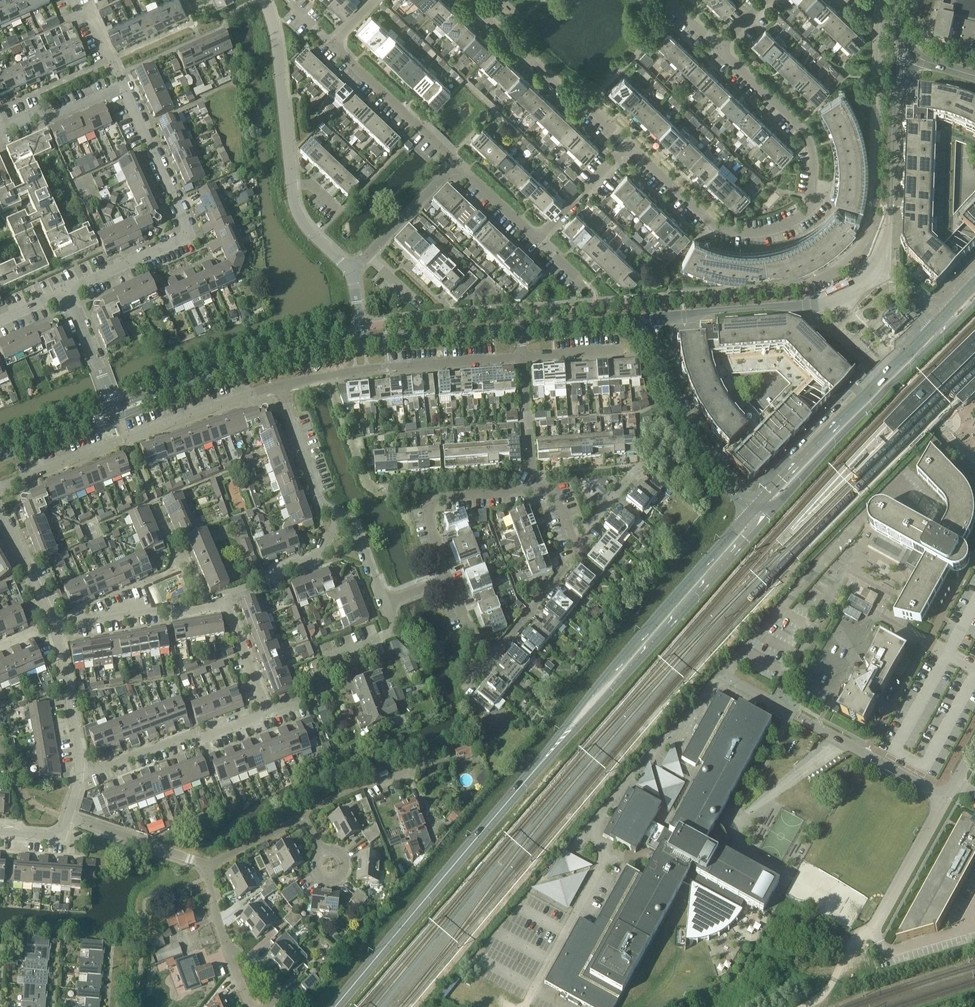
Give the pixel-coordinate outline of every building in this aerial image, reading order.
[(12,1),(20,17),(30,13),(24,0),(13,0),(12,1)] [(39,9),(36,0),(24,0),(30,13),(39,9)] [(39,9),(50,4),(48,0),(36,0),(39,9)] [(164,26),(167,25),(158,5),(156,0),(146,5),(148,10),(156,26),(163,23),(164,26)] [(180,0),(170,0),(168,1),(175,18),(182,15),(184,17),(187,16),(180,0)] [(328,3),(336,10),(346,0),(330,0),(328,3)] [(336,10),(344,18),(357,4),(352,0),(346,0),(336,10)] [(423,8),(431,15),(446,0),(430,0),(423,8)] [(439,23),(452,9),(448,5),(450,4),(446,0),(431,15),(439,22),(439,23)] [(708,1),(709,1),(706,4),(714,11),(724,0),(709,0),(708,1)] [(736,5),(731,0),(724,0),(714,11),(722,19),(724,16),(736,5)] [(804,6),(812,14),(825,0),(810,0),(804,6)] [(828,0),(825,0),(812,14),(820,21),(833,8),(828,4),(830,2),(828,0)] [(945,1),(941,0),(934,0),(934,2),(916,1),(915,23),(916,26),(916,28),(917,30),(918,32),(919,33),(921,36),(924,38),(926,40),(927,40),(929,41),(931,42),(930,46),(974,56),(974,21),(970,20),(954,17),(955,11),(943,9),(945,1)] [(20,17),(12,1),(2,5),(10,22),(9,22),(11,25),(21,21),(20,17)] [(168,1),(158,5),(167,25),(170,23),(169,21),(175,18),(168,1)] [(9,22),(10,22),(2,5),(0,6),(0,26),(9,22)] [(100,10),(102,16),(113,10),(111,5),(100,10)] [(797,6),(786,17),(790,21),(796,15),(801,10),(797,6)] [(837,12),(833,8),(820,21),(828,29),(842,13),(838,10),(837,12)] [(439,22),(436,26),(436,27),(443,34),(444,34),(447,30),(461,15),(458,11),(456,13),(452,9),(439,23),(439,22)] [(148,10),(138,14),(147,34),(150,32),(149,29),(156,26),(148,10)] [(423,14),(420,11),(415,16),(418,19),(423,14)] [(842,13),(828,29),(835,36),(848,23),(844,19),(846,17),(842,13)] [(144,35),(147,34),(138,14),(129,18),(136,35),(143,32),(144,35)] [(357,31),(365,38),(379,22),(372,15),(357,30),(357,31)] [(465,18),(461,15),(447,30),(455,38),(468,24),(464,20),(465,18)] [(46,23),(47,26),(49,29),(60,24),(56,16),(45,21),(46,23)] [(405,22),(400,17),(397,20),(402,25),(405,22)] [(129,18),(119,23),(128,42),(137,38),(136,35),(129,18)] [(128,42),(119,23),(113,25),(112,22),(106,25),(107,28),(109,28),(117,47),(125,44),(128,42)] [(373,45),(387,30),(379,22),(365,38),(373,45)] [(808,27),(812,31),(817,25),(814,22),(808,27)] [(74,28),(71,23),(60,28),(62,33),(74,28)] [(835,36),(843,44),(858,28),(854,25),(852,26),(848,23),(835,36)] [(472,28),(468,24),(455,38),(462,45),(477,30),(474,26),(472,28)] [(817,25),(812,31),(815,34),(820,28),(817,25)] [(862,32),(858,28),(843,44),(850,50),(846,53),(849,56),(852,52),(864,38),(860,34),(862,32)] [(381,53),(395,37),(387,30),(373,45),(381,53)] [(477,30),(462,45),(470,52),(483,39),(479,35),(481,33),(477,30)] [(751,47),(759,54),(774,38),(766,30),(753,44),(751,47)] [(225,33),(216,37),(223,53),(233,49),(228,39),(232,37),(229,31),(225,33)] [(656,43),(664,51),(675,39),(667,32),(656,43)] [(429,34),(426,37),(425,38),(430,43),(434,39),(429,34)] [(766,61),(769,58),(769,59),(782,45),(785,42),(778,34),(774,38),(759,54),(766,61)] [(65,67),(67,70),(77,65),(68,46),(62,48),(57,37),(53,39),(58,50),(66,67),(65,67)] [(216,37),(206,41),(214,57),(223,53),(216,37)] [(389,60),(403,45),(395,37),(381,53),(389,60)] [(483,64),(489,58),(488,56),(485,54),(492,47),(483,39),(470,52),(481,63),(483,64)] [(683,47),(675,39),(664,51),(672,59),(683,47)] [(68,46),(77,65),(87,61),(78,41),(68,46)] [(206,41),(197,45),(204,62),(214,57),(206,41)] [(806,41),(804,44),(803,44),(808,49),(811,46),(806,41)] [(197,45),(187,50),(195,66),(204,62),(197,45)] [(396,68),(411,52),(403,45),(389,60),(396,68)] [(782,45),(769,59),(777,66),(790,53),(782,45)] [(23,52),(20,46),(11,50),(12,54),(13,56),(23,52)] [(656,49),(653,46),(648,51),(651,54),(656,49)] [(811,46),(808,49),(816,57),(819,53),(811,46)] [(491,72),(504,59),(496,51),(494,49),(492,47),(485,54),(488,56),(489,58),(483,64),(491,72)] [(691,54),(683,47),(672,59),(679,66),(691,54)] [(11,50),(1,54),(4,60),(9,57),(9,55),(12,54),(11,50)] [(36,54),(46,76),(53,73),(54,75),(57,74),(48,55),(42,57),(39,50),(35,52),(36,54)] [(59,70),(65,67),(66,67),(58,50),(48,55),(57,74),(60,73),(59,70)] [(187,50),(178,54),(185,70),(195,66),(187,50)] [(303,72),(314,60),(306,52),(305,54),(302,51),(298,55),(301,58),(295,64),(303,72)] [(640,58),(647,66),(654,58),(647,51),(640,58)] [(404,75),(419,60),(411,52),(396,68),(404,75)] [(785,74),(798,60),(790,53),(777,66),(785,74)] [(28,64),(29,63),(38,83),(40,81),(39,79),(46,76),(36,54),(26,59),(28,64)] [(687,74),(698,62),(691,54),(679,66),(687,74)] [(470,59),(467,56),(462,61),(465,64),(470,59)] [(499,80),(512,66),(504,59),(491,72),(499,80)] [(303,72),(311,79),(322,67),(314,60),(303,72)] [(412,82),(426,67),(419,60),(404,75),(412,82)] [(806,68),(798,60),(785,74),(793,81),(806,68)] [(687,74),(695,81),(706,69),(698,62),(687,74)] [(34,84),(38,83),(29,63),(28,64),(19,68),(26,84),(33,81),(34,84)] [(140,82),(158,74),(154,65),(133,74),(135,79),(137,77),(140,82)] [(520,74),(512,66),(499,80),(507,87),(520,74)] [(311,79),(319,87),(330,75),(322,67),(311,79)] [(420,90),(434,75),(426,67),(412,82),(420,90)] [(19,68),(9,72),(18,92),(21,90),(19,88),(26,84),(19,68)] [(800,89),(813,75),(806,68),(793,81),(800,89)] [(7,94),(13,90),(15,93),(18,92),(9,72),(3,75),(0,69),(0,70),(0,79),(7,94)] [(451,72),(450,74),(455,77),(456,76),(459,73),(454,69),(451,72)] [(692,94),(695,97),(700,92),(703,89),(703,88),(714,77),(706,69),(695,81),(691,85),(696,90),(692,94)] [(162,82),(158,74),(140,82),(142,87),(139,88),(141,92),(162,82)] [(520,74),(507,87),(515,95),(528,81),(520,74)] [(319,87),(327,94),(338,82),(330,75),(319,87)] [(428,97),(442,82),(434,75),(420,90),(428,97)] [(821,83),(813,75),(800,89),(808,96),(821,83)] [(624,77),(611,90),(612,91),(609,93),(617,101),(632,85),(624,77)] [(703,89),(711,96),(722,84),(714,77),(703,88),(703,89)] [(523,102),(535,88),(528,81),(515,95),(523,102)] [(162,82),(141,92),(143,96),(145,95),(147,100),(166,91),(162,82)] [(327,94),(334,102),(346,90),(338,82),(327,94)] [(442,82),(428,97),(436,105),(451,90),(442,82)] [(821,83),(808,96),(816,104),(829,90),(821,83)] [(730,92),(722,84),(711,96),(719,104),(730,92)] [(207,92),(205,88),(204,85),(194,90),(197,97),(207,92)] [(640,92),(632,85),(617,101),(625,108),(627,106),(640,92)] [(543,96),(535,88),(523,102),(530,110),(543,96)] [(904,249),(909,254),(925,269),(926,270),(931,276),(934,278),(940,284),(937,286),(937,287),(947,278),(958,266),(958,265),(944,251),(931,239),(935,129),(965,130),(968,129),(968,127),(974,130),(974,102),(971,100),(960,97),(954,95),(948,94),(937,92),(926,91),(921,90),(921,89),(920,89),(919,115),(919,116),(911,115),(910,128),(908,128),(908,129),(908,134),(908,151),(907,163),(907,179),(907,180),(906,191),(906,192),(906,208),(905,220),(904,243),(904,249)] [(334,102),(342,109),(354,97),(346,90),(334,102)] [(170,100),(166,91),(147,100),(150,104),(147,106),(149,110),(170,100)] [(635,113),(648,100),(640,92),(627,106),(635,113)] [(719,104),(726,111),(738,99),(730,92),(719,104)] [(825,105),(821,108),(823,112),(827,118),(831,129),(835,140),(837,152),(838,164),(838,176),(837,187),(837,188),(837,189),(834,200),(840,201),(847,203),(860,206),(863,192),(864,177),(865,163),(863,148),(860,134),(856,120),(850,107),(843,94),(825,105)] [(538,117),(551,103),(543,96),(530,110),(538,117)] [(342,109),(350,117),(361,105),(354,97),(342,109)] [(746,107),(738,99),(726,111),(734,118),(746,107)] [(170,100),(149,110),(151,114),(153,113),(156,118),(174,109),(170,100)] [(648,100),(635,113),(643,121),(656,107),(648,100)] [(204,103),(198,106),(197,106),(202,116),(208,114),(206,108),(204,103)] [(559,111),(551,103),(538,117),(546,125),(559,111)] [(350,117),(358,124),(369,112),(361,105),(350,117)] [(112,125),(104,106),(99,108),(98,106),(94,108),(103,129),(112,125)] [(643,121),(651,128),(664,115),(656,107),(643,121)] [(753,114),(746,107),(734,118),(742,126),(753,114)] [(103,129),(94,108),(90,109),(91,112),(86,114),(94,133),(103,129)] [(554,132),(567,118),(559,111),(546,125),(554,132)] [(358,124),(366,132),(377,120),(369,112),(358,124)] [(94,133),(86,114),(81,116),(80,114),(76,115),(86,137),(94,133)] [(761,122),(753,114),(742,126),(750,133),(761,122)] [(77,141),(86,137),(76,115),(72,117),(73,120),(69,122),(77,141)] [(664,115),(651,128),(659,136),(671,122),(664,115)] [(158,131),(160,134),(181,125),(177,116),(158,124),(161,129),(158,131)] [(575,126),(567,118),(554,132),(562,139),(575,126)] [(366,132),(374,139),(385,127),(377,120),(366,132)] [(63,121),(59,123),(68,145),(77,141),(69,122),(64,124),(63,121)] [(679,129),(671,122),(659,136),(666,143),(679,129)] [(769,129),(761,122),(750,133),(758,141),(769,129)] [(68,145),(59,123),(55,125),(56,128),(50,130),(59,149),(68,145)] [(181,125),(160,134),(162,139),(164,138),(166,142),(185,134),(181,125)] [(570,147),(583,133),(575,126),(562,139),(570,147)] [(332,133),(325,127),(321,131),(328,137),(332,133)] [(374,139),(381,146),(393,135),(385,127),(374,139)] [(472,139),(472,140),(469,142),(477,150),(491,135),(483,128),(472,139)] [(666,143),(668,145),(674,151),(687,137),(679,129),(666,143)] [(735,150),(738,146),(742,142),(747,137),(743,134),(741,136),(740,135),(743,132),(740,129),(726,142),(730,146),(734,142),(736,144),(733,148),(735,150)] [(777,136),(769,129),(758,141),(766,148),(777,136)] [(32,229),(33,229),(41,225),(58,265),(99,247),(88,223),(83,226),(85,231),(69,238),(34,160),(56,150),(47,132),(7,150),(25,190),(16,193),(0,158),(0,208),(1,211),(1,212),(0,213),(0,214),(0,215),(0,217),(1,218),(1,219),(2,220),(3,221),(4,221),(4,222),(6,223),(7,223),(23,259),(0,269),(0,290),(0,291),(50,269),(32,229)] [(583,133),(570,147),(577,154),(590,141),(583,133)] [(166,148),(168,152),(189,143),(185,134),(166,142),(169,147),(166,148)] [(393,135),(381,146),(389,154),(401,142),(393,135)] [(499,143),(491,135),(477,150),(485,157),(488,154),(499,143)] [(785,144),(777,136),(766,148),(773,156),(785,144)] [(522,150),(527,144),(530,141),(525,137),(522,139),(525,142),(519,148),(522,150)] [(674,151),(682,158),(695,145),(687,137),(674,151)] [(742,142),(745,146),(750,140),(747,137),(742,142)] [(189,143),(168,152),(169,156),(172,155),(174,159),(198,149),(194,141),(189,143)] [(308,160),(320,149),(312,141),(300,153),(308,160)] [(598,149),(590,141),(577,154),(584,160),(580,164),(584,168),(590,161),(588,159),(598,149)] [(408,151),(413,146),(408,142),(404,147),(408,151)] [(507,150),(499,143),(488,154),(496,162),(507,150)] [(793,152),(785,144),(773,156),(782,164),(793,152)] [(695,145),(682,158),(690,166),(703,152),(695,145)] [(202,158),(198,149),(174,159),(176,164),(174,166),(176,170),(197,160),(202,158)] [(308,160),(316,168),(328,156),(320,149),(308,160)] [(503,169),(515,158),(507,150),(496,162),(503,169)] [(690,166),(698,173),(711,159),(703,152),(690,166)] [(118,163),(122,173),(144,163),(142,159),(139,160),(137,155),(118,163)] [(324,175),(335,164),(328,156),(316,168),(324,175)] [(522,165),(515,158),(503,169),(511,177),(522,165)] [(711,159),(698,173),(706,180),(719,167),(711,159)] [(182,177),(201,169),(197,160),(176,170),(177,174),(180,173),(182,177)] [(146,167),(144,163),(122,173),(126,181),(145,173),(143,168),(146,167)] [(324,175),(332,183),(343,171),(335,164),(324,175)] [(522,165),(511,177),(519,184),(530,173),(522,165)] [(564,169),(573,178),(578,174),(568,165),(564,169)] [(706,180),(714,188),(726,174),(719,167),(706,180)] [(205,178),(201,169),(182,177),(184,182),(182,183),(184,188),(205,178)] [(332,183),(340,190),(351,178),(343,171),(332,183)] [(126,181),(130,190),(152,181),(150,176),(147,178),(145,173),(126,181)] [(527,192),(538,180),(530,173),(519,184),(527,192)] [(726,174),(714,188),(721,195),(734,182),(726,174)] [(614,189),(622,197),(637,182),(633,178),(632,180),(627,176),(614,189)] [(348,198),(359,186),(351,178),(340,190),(348,198)] [(569,179),(565,184),(574,193),(576,190),(579,188),(574,183),(569,179)] [(546,188),(538,180),(527,192),(535,199),(546,188)] [(130,190),(134,199),(153,191),(151,186),(153,185),(152,181),(130,190)] [(630,204),(643,191),(639,187),(641,185),(637,182),(622,197),(630,204)] [(742,189),(734,182),(721,195),(729,203),(742,189)] [(198,192),(202,199),(218,192),(215,184),(198,192)] [(535,199),(535,200),(532,202),(540,209),(554,195),(557,192),(549,184),(546,188),(535,199)] [(433,202),(441,209),(457,192),(454,189),(452,191),(447,186),(433,202)] [(750,197),(742,189),(729,203),(737,211),(750,197)] [(138,208),(153,202),(160,199),(158,194),(155,195),(153,191),(134,199),(138,208)] [(195,214),(223,202),(227,200),(223,191),(219,193),(218,192),(202,199),(202,200),(200,201),(202,206),(194,210),(195,214)] [(630,204),(638,212),(652,197),(649,193),(647,195),(643,191),(630,204)] [(441,209),(449,217),(463,201),(459,198),(461,196),(457,192),(441,209)] [(548,217),(550,214),(551,215),(562,203),(554,195),(540,209),(548,217)] [(646,219),(659,206),(655,202),(656,200),(652,197),(638,212),(646,219)] [(449,217),(456,224),(473,207),(469,204),(467,206),(463,201),(449,217)] [(159,215),(153,202),(138,208),(140,211),(135,214),(137,218),(134,220),(140,234),(154,228),(152,225),(154,224),(159,226),(161,225),(162,222),(161,220),(156,219),(155,216),(159,215)] [(206,214),(208,219),(227,210),(223,202),(195,214),(197,218),(206,214)] [(617,219),(622,213),(627,208),(624,205),(613,216),(617,219)] [(646,219),(654,227),(668,211),(665,208),(663,210),(659,206),(646,219)] [(456,224),(464,232),(479,216),(475,213),(476,211),(473,207),(456,224)] [(201,228),(203,232),(231,219),(227,210),(208,219),(210,224),(201,228)] [(661,234),(675,221),(670,217),(672,215),(668,211),(654,227),(661,234)] [(694,240),(682,263),(696,270),(710,274),(724,278),(738,279),(753,280),(767,278),(768,278),(782,276),(796,271),(809,266),(822,259),(834,250),(838,247),(845,241),(849,237),(853,232),(855,230),(854,229),(852,227),(855,225),(858,218),(856,217),(857,217),(845,213),(843,216),(837,211),(827,222),(818,230),(808,236),(798,242),(787,247),(776,250),(764,252),(752,253),(740,253),(728,252),(717,249),(706,246),(694,240)] [(964,222),(965,223),(974,233),(974,212),(966,220),(964,222)] [(569,237),(585,221),(577,213),(564,227),(564,228),(562,230),(569,237)] [(464,232),(472,239),(489,222),(485,219),(483,220),(479,216),(464,232)] [(214,232),(216,236),(235,228),(231,219),(203,232),(205,236),(214,232)] [(134,220),(125,224),(133,242),(138,240),(139,243),(144,241),(140,234),(134,220)] [(635,225),(638,228),(643,223),(640,220),(635,225)] [(577,245),(580,242),(592,229),(585,221),(569,237),(577,245)] [(661,234),(669,242),(684,226),(680,223),(679,225),(675,221),(661,234)] [(492,226),(489,222),(472,239),(480,247),(495,231),(490,227),(492,226)] [(116,228),(126,249),(130,247),(128,245),(133,242),(125,224),(116,228)] [(678,250),(680,247),(691,236),(686,232),(687,230),(684,226),(669,242),(678,250)] [(403,250),(417,235),(409,227),(394,242),(403,250)] [(121,251),(126,249),(116,228),(107,232),(116,250),(120,248),(121,251)] [(216,236),(218,241),(209,245),(211,249),(239,237),(235,228),(216,236)] [(580,242),(588,250),(600,236),(592,229),(580,242)] [(480,247),(488,255),(504,237),(501,234),(499,236),(495,231),(480,247)] [(111,252),(116,250),(107,232),(98,236),(107,257),(112,255),(111,252)] [(425,242),(417,235),(403,250),(410,257),(425,242)] [(600,236),(588,250),(595,257),(608,244),(600,236)] [(222,249),(224,254),(242,246),(239,237),(211,249),(213,253),(222,249)] [(488,255),(496,262),(510,246),(506,242),(508,241),(504,237),(488,255)] [(433,249),(425,242),(410,257),(418,265),(433,249)] [(616,251),(608,244),(595,257),(603,265),(616,251)] [(224,254),(228,264),(242,269),(244,262),(242,257),(247,255),(242,246),(224,254)] [(496,262),(504,269),(520,252),(516,249),(515,250),(510,246),(496,262)] [(616,251),(603,265),(611,272),(624,259),(624,258),(626,255),(619,248),(616,251)] [(418,265),(426,272),(441,257),(433,249),(418,265)] [(511,277),(526,261),(522,257),(524,256),(520,252),(504,269),(511,277)] [(449,265),(441,257),(426,272),(434,280),(449,265)] [(624,259),(611,272),(619,280),(632,266),(624,259)] [(210,261),(206,263),(218,290),(227,286),(219,268),(214,270),(210,261)] [(511,277),(520,284),(536,267),(532,264),(530,265),(526,261),(511,277)] [(206,274),(201,276),(209,294),(218,290),(206,263),(202,265),(206,274)] [(228,264),(219,268),(227,286),(236,282),(234,278),(239,276),(242,269),(228,264)] [(456,272),(449,265),(434,280),(442,287),(456,272)] [(632,266),(619,280),(627,287),(640,274),(632,266)] [(520,284),(524,289),(514,300),(515,302),(520,302),(529,293),(528,292),(542,277),(538,272),(539,271),(536,267),(520,284)] [(188,271),(201,298),(200,298),(203,303),(212,299),(209,294),(201,276),(196,278),(192,269),(188,271)] [(188,281),(184,283),(192,302),(200,298),(201,298),(188,271),(184,273),(188,281)] [(442,287),(450,295),(464,280),(464,279),(456,272),(442,287)] [(469,273),(464,279),(464,280),(450,295),(458,302),(478,281),(469,273)] [(131,285),(141,306),(150,302),(159,298),(149,277),(140,281),(131,285)] [(175,277),(171,279),(183,306),(192,302),(184,283),(179,286),(175,277)] [(174,310),(183,306),(171,279),(167,280),(171,289),(165,292),(168,297),(162,299),(168,312),(173,309),(174,310)] [(115,297),(121,311),(123,314),(132,310),(141,306),(131,285),(122,289),(113,293),(115,297)] [(115,297),(102,303),(103,306),(101,307),(96,305),(94,306),(93,309),(94,311),(99,312),(100,315),(97,316),(103,329),(117,323),(116,320),(120,318),(118,313),(121,311),(115,297)] [(243,321),(251,318),(249,312),(245,310),(242,312),(241,310),(243,309),(240,304),(243,303),(241,298),(236,299),(240,308),(239,308),(243,321)] [(892,336),(894,334),(895,334),(907,322),(895,310),(882,321),(890,329),(888,331),(892,336)] [(103,329),(99,331),(103,341),(107,350),(128,340),(124,331),(120,322),(117,323),(103,329)] [(704,338),(678,339),(678,340),(679,340),(680,346),(680,348),(681,357),(684,368),(685,373),(687,379),(690,390),(695,400),(696,400),(698,398),(701,403),(698,405),(698,404),(697,405),(698,406),(699,405),(698,405),(701,404),(703,408),(701,410),(706,420),(713,429),(717,433),(721,438),(728,446),(725,449),(722,452),(722,453),(723,452),(726,449),(729,446),(747,428),(737,417),(728,405),(724,399),(721,393),(718,387),(719,386),(721,384),(718,353),(785,348),(818,381),(833,395),(854,373),(851,376),(846,372),(845,370),(836,362),(824,350),(815,342),(799,326),(795,322),(788,322),(766,324),(765,324),(754,324),(737,325),(737,326),(725,326),(717,327),(717,326),(716,326),(716,328),(716,329),(703,330),(704,338)] [(52,348),(53,351),(68,345),(62,332),(58,333),(57,331),(59,326),(58,324),(56,324),(54,325),(52,329),(50,330),(49,327),(35,333),(42,347),(45,346),(47,350),(52,348)] [(15,337),(25,358),(34,354),(43,350),(42,347),(35,333),(33,328),(24,333),(15,337)] [(914,394),(904,404),(884,424),(894,435),(915,414),(928,402),(938,392),(974,356),(974,333),(916,391),(914,394)] [(25,358),(15,337),(6,341),(0,343),(0,351),(7,366),(16,362),(25,358)] [(72,343),(68,345),(53,351),(51,353),(55,362),(59,371),(80,362),(76,352),(72,343)] [(633,359),(629,360),(630,381),(641,380),(640,361),(634,362),(633,359)] [(8,379),(0,360),(0,382),(8,379)] [(630,381),(629,360),(623,360),(624,362),(618,363),(620,382),(630,381)] [(602,364),(596,365),(597,383),(598,388),(602,388),(609,387),(609,382),(607,361),(602,362),(602,364)] [(620,382),(618,363),(612,363),(612,361),(607,361),(609,382),(616,382),(617,394),(621,393),(620,386),(620,382)] [(575,366),(576,385),(587,384),(585,363),(580,363),(580,366),(575,366)] [(587,384),(597,383),(596,365),(591,365),(590,363),(585,363),(587,384)] [(565,386),(576,385),(575,366),(569,367),(569,364),(564,365),(565,386)] [(565,386),(564,365),(559,365),(559,367),(553,368),(555,387),(555,391),(555,398),(555,392),(566,391),(565,386)] [(537,388),(544,387),(542,366),(537,367),(537,369),(531,370),(533,393),(537,393),(537,388)] [(555,391),(555,387),(553,368),(547,368),(547,366),(542,366),(544,387),(550,387),(550,398),(555,398),(555,391)] [(514,371),(503,372),(504,393),(516,392),(514,371)] [(492,373),(494,394),(504,393),(503,372),(492,373)] [(483,395),(494,394),(492,373),(481,374),(483,395)] [(470,375),(472,396),(483,395),(481,374),(470,375)] [(449,376),(451,397),(461,396),(460,375),(449,376)] [(472,396),(470,375),(460,375),(461,396),(472,396)] [(417,379),(411,380),(413,399),(424,397),(422,376),(416,377),(417,379)] [(435,396),(433,378),(427,378),(426,376),(422,376),(424,397),(435,396)] [(439,398),(451,397),(449,376),(438,377),(439,398)] [(413,399),(411,380),(405,381),(405,378),(400,379),(402,400),(413,399)] [(395,382),(390,383),(392,401),(402,400),(400,379),(395,379),(395,382)] [(374,384),(368,385),(370,404),(381,402),(379,381),(373,382),(374,384)] [(392,401),(390,383),(384,383),(383,381),(379,381),(381,402),(392,401)] [(974,396),(974,381),(956,399),(964,407),(969,402),(974,396)] [(370,404),(368,385),(362,386),(362,383),(357,384),(359,405),(370,404)] [(344,407),(359,405),(357,384),(352,384),(352,387),(346,388),(347,396),(341,397),(344,407)] [(790,402),(782,410),(801,429),(802,429),(803,430),(805,428),(804,426),(809,420),(811,418),(811,417),(793,400),(790,402)] [(632,409),(632,412),(634,412),(641,410),(640,409),(639,403),(632,404),(633,409),(632,409)] [(259,433),(261,437),(275,431),(270,417),(267,419),(266,416),(268,412),(268,410),(266,409),(263,409),(261,414),(259,415),(258,411),(244,416),(249,431),(253,430),(255,435),(259,433)] [(774,418),(772,421),(791,439),(793,437),(799,431),(800,433),(803,430),(802,429),(801,429),(782,410),(774,418)] [(244,416),(243,412),(237,414),(236,411),(232,412),(240,434),(249,431),(244,416)] [(224,418),(230,438),(240,434),(232,412),(228,414),(229,417),(224,418)] [(506,413),(507,422),(518,421),(517,413),(506,413)] [(222,441),(230,438),(224,418),(219,420),(218,417),(214,419),(222,441)] [(643,418),(644,426),(652,426),(651,418),(643,418)] [(206,425),(212,444),(222,441),(214,419),(210,420),(211,423),(206,425)] [(770,423),(762,431),(781,449),(782,450),(783,451),(785,448),(784,447),(789,441),(791,439),(772,421),(770,423)] [(195,425),(203,447),(212,444),(206,425),(201,427),(200,424),(195,425)] [(187,431),(194,450),(203,447),(195,425),(191,427),(192,430),(187,431)] [(264,446),(286,438),(284,434),(282,435),(280,429),(275,431),(261,437),(264,446)] [(177,432),(185,454),(194,450),(187,431),(183,433),(182,430),(177,432)] [(634,431),(624,432),(626,454),(636,453),(634,431)] [(754,439),(752,441),(771,460),(773,457),(779,452),(780,454),(783,451),(782,450),(781,449),(762,431),(754,439)] [(169,438),(176,457),(185,454),(177,432),(173,433),(174,436),(169,438)] [(624,432),(613,433),(615,455),(626,454),(624,432)] [(602,434),(603,456),(615,455),(613,433),(602,434)] [(602,434),(591,435),(593,457),(603,456),(602,434)] [(580,435),(570,436),(571,459),(582,458),(580,435)] [(580,435),(582,458),(593,457),(591,435),(580,435)] [(559,437),(560,459),(571,459),(570,436),(559,437)] [(159,438),(167,460),(176,457),(169,438),(165,439),(164,437),(159,438)] [(559,437),(548,438),(549,460),(560,459),(559,437)] [(151,444),(158,463),(167,460),(159,438),(155,440),(156,442),(151,444)] [(264,446),(267,455),(286,448),(285,443),(287,442),(286,438),(264,446)] [(548,438),(537,439),(538,461),(549,460),(548,438)] [(519,440),(508,441),(510,463),(521,463),(519,440)] [(498,442),(500,464),(510,463),(508,441),(498,442)] [(750,443),(742,452),(761,470),(762,471),(763,472),(765,469),(764,467),(769,462),(771,460),(752,441),(750,444),(750,443)] [(498,442),(487,443),(489,465),(500,464),(498,442)] [(145,443),(141,445),(149,467),(158,463),(151,444),(146,446),(145,443)] [(489,465),(487,443),(476,444),(478,466),(489,465)] [(476,444),(465,445),(467,467),(478,466),(476,444)] [(445,469),(457,468),(455,445),(443,446),(445,469)] [(467,467),(465,445),(455,445),(457,468),(467,467)] [(439,447),(428,448),(429,470),(441,469),(439,447)] [(267,455),(271,464),(292,456),(291,452),(288,453),(286,448),(267,455)] [(417,448),(406,449),(408,471),(419,471),(417,448)] [(429,470),(428,448),(417,448),(419,471),(429,470)] [(408,471),(406,449),(395,450),(397,472),(408,471)] [(386,473),(397,472),(395,450),(384,451),(386,473)] [(870,519),(870,521),(871,524),(872,526),(873,528),(875,530),(914,551),(914,552),(914,553),(914,554),(914,555),(914,556),(915,556),(915,557),(915,558),(914,559),(913,559),(913,560),(913,561),(913,562),(913,563),(914,564),(915,564),(915,565),(916,565),(917,565),(917,566),(918,567),(918,568),(918,569),(919,569),(919,570),(919,571),(920,571),(895,616),(915,620),(922,622),(950,571),(951,571),(952,572),(953,572),(954,572),(955,572),(955,573),(956,573),(957,573),(958,573),(958,572),(959,572),(960,572),(961,572),(962,571),(963,571),(964,571),(964,570),(965,570),(965,569),(966,569),(967,568),(967,567),(968,567),(968,566),(968,565),(969,565),(969,564),(969,563),(970,562),(970,561),(970,560),(970,559),(970,558),(970,557),(970,556),(969,556),(969,555),(969,554),(969,553),(968,553),(968,552),(967,551),(967,550),(966,550),(966,549),(965,549),(964,548),(963,548),(970,535),(973,529),(974,523),(974,504),(974,501),(973,497),(972,494),(970,491),(968,488),(966,485),(957,476),(932,450),(918,474),(945,502),(947,505),(948,507),(949,510),(949,512),(949,515),(949,517),(948,520),(947,523),(940,535),(891,508),(889,507),(886,506),(884,505),(881,505),(880,506),(878,507),(876,508),(874,509),(872,510),(871,512),(870,515),(870,517),(870,519)] [(119,456),(114,458),(122,477),(131,473),(122,451),(118,453),(119,456)] [(368,467),(375,466),(375,474),(386,473),(384,451),(374,452),(374,459),(367,459),(368,467)] [(733,461),(732,462),(750,480),(747,483),(748,483),(751,481),(753,478),(759,473),(760,474),(763,472),(762,471),(761,470),(742,452),(735,458),(734,460),(733,461)] [(271,464),(274,474),(293,466),(291,461),(294,460),(292,456),(271,464)] [(108,457),(104,458),(113,480),(122,477),(114,458),(109,460),(108,457)] [(101,463),(96,465),(104,484),(113,480),(104,458),(100,460),(101,463)] [(90,464),(86,465),(95,487),(104,484),(96,465),(91,467),(90,464)] [(86,491),(95,487),(86,465),(82,467),(83,470),(78,472),(86,491)] [(295,471),(293,466),(274,474),(277,483),(299,474),(297,470),(295,471)] [(72,471),(68,472),(77,494),(86,491),(78,472),(73,474),(72,471)] [(65,477),(60,479),(68,498),(77,494),(68,472),(64,474),(65,477)] [(277,483),(280,492),(299,485),(298,480),(300,479),(299,474),(277,483)] [(54,478),(50,479),(59,501),(68,498),(60,479),(55,481),(54,478)] [(41,486),(43,491),(44,490),(50,505),(59,501),(50,479),(46,481),(47,484),(41,486)] [(169,493),(178,490),(176,485),(174,481),(165,485),(169,493)] [(635,486),(632,489),(650,504),(661,491),(650,482),(646,487),(640,483),(637,488),(635,486)] [(280,492),(283,500),(305,493),(304,488),(301,489),(299,485),(280,492)] [(632,505),(628,509),(639,518),(650,504),(632,489),(628,494),(630,496),(626,500),(632,505)] [(24,509),(29,522),(30,523),(44,517),(43,513),(47,511),(45,506),(50,505),(44,490),(43,491),(30,496),(31,499),(29,500),(24,498),(22,499),(21,501),(22,503),(27,505),(27,507),(24,509)] [(307,497),(305,493),(283,500),(286,509),(306,503),(304,498),(307,497)] [(162,508),(164,512),(185,503),(181,494),(163,502),(165,507),(162,508)] [(168,515),(170,520),(189,512),(185,503),(164,512),(166,516),(168,515)] [(286,509),(290,518),(312,511),(310,506),(307,507),(306,503),(286,509)] [(129,516),(133,525),(155,516),(153,512),(150,513),(148,508),(129,516)] [(509,516),(513,526),(533,519),(529,508),(509,516)] [(613,513),(609,517),(628,532),(639,518),(628,509),(624,514),(618,510),(614,514),(613,513)] [(290,518),(290,519),(293,528),(303,525),(304,529),(314,526),(310,516),(313,515),(312,511),(290,518)] [(487,523),(486,511),(479,511),(480,523),(487,523)] [(101,522),(107,520),(105,515),(103,512),(98,514),(100,517),(99,518),(101,522)] [(170,526),(171,530),(193,520),(189,512),(170,520),(172,525),(170,526)] [(457,534),(470,529),(464,513),(444,520),(448,531),(455,529),(457,534)] [(133,525),(137,534),(156,526),(154,521),(156,520),(155,516),(133,525)] [(48,526),(44,517),(30,523),(29,522),(25,524),(27,529),(24,530),(26,535),(48,526)] [(628,532),(609,517),(606,521),(608,522),(604,527),(610,532),(606,536),(617,545),(628,532)] [(176,533),(178,538),(196,530),(197,532),(203,529),(199,518),(193,521),(193,520),(171,530),(173,534),(176,533)] [(293,528),(290,519),(286,520),(284,524),(293,528)] [(537,529),(533,519),(513,526),(517,536),(537,529)] [(247,533),(242,521),(233,524),(238,537),(247,533)] [(30,538),(32,543),(51,535),(48,526),(26,535),(27,539),(30,538)] [(158,531),(156,526),(137,534),(140,543),(162,534),(160,530),(158,531)] [(283,532),(291,554),(295,553),(294,550),(304,546),(301,536),(296,538),(293,528),(284,531),(283,532)] [(453,543),(456,553),(476,546),(470,529),(457,534),(459,540),(453,543)] [(541,539),(537,529),(517,536),(521,547),(541,539)] [(211,594),(229,586),(207,532),(188,540),(193,553),(191,554),(202,582),(205,580),(211,594)] [(283,532),(274,535),(281,554),(286,553),(287,555),(291,554),(283,532)] [(140,543),(141,544),(145,552),(154,548),(156,553),(165,549),(161,539),(164,538),(162,534),(140,543)] [(31,548),(33,553),(55,544),(51,535),(32,543),(34,547),(31,548)] [(276,556),(281,554),(274,535),(265,538),(273,560),(277,559),(276,556)] [(596,545),(593,548),(611,563),(622,550),(617,545),(606,536),(598,546),(596,545)] [(263,561),(268,559),(269,562),(273,560),(265,538),(256,541),(263,561)] [(249,539),(239,542),(244,555),(253,552),(249,539)] [(544,549),(541,539),(521,547),(525,557),(544,549)] [(58,553),(55,544),(33,553),(34,556),(37,555),(39,561),(58,553)] [(137,545),(136,549),(145,552),(141,544),(137,545)] [(469,567),(482,562),(476,546),(456,553),(460,564),(467,561),(469,567)] [(611,563),(593,548),(589,553),(591,554),(588,559),(593,563),(589,568),(600,577),(611,563)] [(134,553),(136,557),(144,553),(145,552),(136,549),(134,553)] [(548,559),(544,549),(525,557),(528,567),(548,559)] [(136,557),(135,557),(144,578),(148,577),(147,574),(157,570),(153,560),(148,562),(144,553),(136,557)] [(13,562),(11,558),(9,559),(6,555),(0,558),(0,569),(13,562)] [(65,564),(63,560),(61,556),(52,560),(56,567),(65,564)] [(135,557),(127,560),(135,579),(139,577),(140,580),(144,578),(135,557)] [(246,560),(251,573),(260,570),(255,557),(246,560)] [(552,570),(548,559),(528,567),(532,577),(552,570)] [(127,560),(118,564),(127,586),(131,584),(129,581),(135,579),(127,560)] [(13,562),(0,569),(0,581),(16,572),(13,567),(16,565),(13,562)] [(463,570),(465,576),(469,586),(488,578),(482,562),(469,567),(463,570)] [(118,564),(109,568),(117,587),(121,585),(122,588),(127,586),(118,564)] [(112,589),(117,587),(109,568),(100,572),(109,593),(113,592),(112,589)] [(574,572),(571,575),(589,590),(600,577),(589,568),(585,573),(580,568),(576,573),(574,572)] [(326,594),(327,594),(336,591),(332,581),(337,579),(333,570),(323,573),(322,570),(317,572),(326,594)] [(105,595),(109,593),(100,572),(91,575),(99,594),(104,592),(105,595)] [(315,576),(310,578),(317,597),(326,594),(317,572),(314,574),(315,576)] [(91,575),(82,579),(91,601),(95,599),(94,596),(99,594),(91,575)] [(571,590),(568,595),(578,604),(589,590),(571,575),(567,579),(569,581),(566,586),(571,590)] [(304,577),(300,579),(309,601),(317,597),(310,578),(305,580),(304,577)] [(76,604),(81,602),(73,583),(71,578),(62,582),(67,594),(73,609),(78,607),(76,604)] [(481,600),(495,595),(488,578),(469,586),(473,597),(479,594),(481,600)] [(82,579),(73,583),(81,602),(86,600),(87,603),(91,601),(82,579)] [(298,604),(309,601),(300,579),(296,580),(297,583),(291,585),(298,604)] [(339,600),(340,600),(361,592),(360,588),(357,589),(353,579),(344,582),(346,587),(336,591),(339,600)] [(328,598),(332,599),(336,591),(327,594),(328,598)] [(871,591),(865,601),(873,606),(879,596),(871,591)] [(361,592),(340,600),(343,609),(362,602),(360,597),(363,596),(361,592)] [(67,594),(62,596),(69,610),(73,609),(67,594)] [(501,611),(495,595),(481,600),(484,606),(477,608),(481,619),(501,611)] [(578,604),(568,595),(563,600),(558,595),(554,600),(552,599),(549,602),(567,617),(578,604)] [(846,605),(847,605),(864,615),(868,617),(873,607),(852,595),(846,605)] [(260,597),(238,605),(239,610),(242,609),(244,614),(263,606),(260,597)] [(364,607),(362,602),(343,609),(346,618),(368,610),(367,606),(364,607)] [(549,617),(545,622),(556,631),(567,617),(549,602),(545,607),(547,608),(543,613),(549,617)] [(864,615),(847,605),(843,612),(860,621),(864,615)] [(19,606),(10,610),(18,629),(23,627),(24,629),(29,627),(21,610),(19,606)] [(243,620),(245,624),(266,615),(263,606),(244,614),(246,619),(243,620)] [(590,613),(596,618),(597,619),(603,612),(595,606),(590,613)] [(21,610),(29,627),(33,625),(26,608),(21,610)] [(18,629),(10,610),(1,614),(10,635),(14,633),(13,631),(18,629)] [(370,614),(368,610),(346,618),(341,620),(344,630),(369,620),(367,615),(370,614)] [(501,611),(481,619),(485,629),(492,627),(494,633),(507,628),(501,611)] [(5,634),(6,637),(10,635),(1,614),(0,614),(0,635),(0,636),(5,634)] [(212,616),(215,636),(225,634),(221,614),(212,616)] [(266,615),(245,624),(246,628),(249,627),(251,631),(270,624),(266,615)] [(212,616),(202,618),(205,638),(215,636),(212,616)] [(202,618),(192,619),(196,639),(205,638),(202,618)] [(192,619),(183,621),(186,641),(196,639),(192,619)] [(183,621),(173,623),(176,643),(186,641),(183,621)] [(530,626),(527,629),(545,644),(556,631),(545,622),(541,627),(536,622),(532,627),(530,626)] [(251,631),(253,637),(250,638),(251,642),(273,634),(270,624),(251,631)] [(160,627),(156,628),(160,651),(170,649),(166,629),(161,630),(160,627)] [(147,632),(151,652),(160,651),(156,628),(151,628),(152,631),(147,632)] [(527,644),(523,649),(534,658),(545,644),(527,629),(523,634),(525,635),(521,640),(527,644)] [(141,654),(151,652),(147,632),(142,633),(141,630),(137,631),(141,654)] [(128,635),(132,655),(141,654),(137,631),(132,632),(133,635),(128,635)] [(122,657),(132,655),(128,635),(123,636),(122,633),(118,634),(122,657)] [(118,634),(114,635),(114,638),(109,639),(112,659),(122,657),(118,634)] [(256,645),(257,649),(276,642),(273,634),(251,642),(253,646),(256,645)] [(103,660),(99,637),(95,638),(95,641),(90,642),(93,662),(103,660)] [(103,637),(99,637),(103,660),(104,667),(113,665),(112,659),(109,639),(104,640),(103,637)] [(33,650),(28,652),(36,670),(45,666),(33,639),(29,641),(33,650)] [(85,640),(80,641),(84,664),(93,662),(90,642),(85,643),(85,640)] [(860,680),(843,711),(866,724),(876,705),(875,705),(872,699),(873,697),(877,699),(878,697),(874,694),(875,693),(882,693),(883,693),(905,653),(882,640),(866,668),(867,668),(871,674),(870,676),(866,674),(865,677),(869,679),(868,680),(860,681),(861,680),(860,680)] [(84,664),(80,641),(76,641),(76,644),(71,645),(74,665),(84,664)] [(276,642),(257,649),(259,655),(257,656),(258,660),(280,651),(276,642)] [(234,654),(232,649),(233,649),(231,644),(224,647),(228,656),(234,654)] [(19,645),(15,647),(27,674),(36,670),(28,652),(23,654),(19,645)] [(15,657),(10,659),(18,678),(27,674),(15,647),(11,648),(15,657)] [(508,653),(505,656),(523,671),(534,658),(523,649),(519,654),(513,650),(510,654),(508,653)] [(262,663),(264,668),(283,660),(280,651),(258,660),(260,664),(262,663)] [(18,678),(10,659),(5,661),(2,652),(0,653),(0,660),(9,682),(12,687),(20,684),(18,678)] [(505,672),(501,676),(512,685),(523,671),(505,656),(501,661),(503,662),(499,667),(505,672)] [(416,667),(413,657),(405,660),(408,670),(416,667)] [(9,682),(0,660),(0,685),(9,682)] [(283,660),(264,668),(266,673),(263,674),(265,677),(287,669),(283,660)] [(220,673),(219,669),(218,669),(217,664),(211,666),(214,675),(220,673)] [(269,681),(271,685),(290,678),(287,669),(265,677),(266,682),(269,681)] [(363,678),(372,700),(374,706),(383,702),(376,684),(384,682),(380,671),(372,674),(363,678)] [(486,680),(483,683),(501,698),(512,685),(501,676),(497,681),(491,677),(488,681),(486,680)] [(290,678),(271,685),(273,691),(270,692),(272,696),(294,688),(290,678)] [(357,695),(360,705),(372,700),(363,678),(351,682),(343,686),(346,693),(351,690),(353,696),(357,695)] [(47,688),(45,683),(42,685),(47,696),(57,691),(55,684),(47,688)] [(481,689),(473,699),(489,712),(494,707),(499,711),(505,703),(501,699),(501,698),(483,683),(479,688),(481,689)] [(235,710),(244,707),(237,688),(228,691),(235,710)] [(390,699),(383,702),(374,706),(380,723),(385,721),(383,718),(397,713),(394,704),(405,700),(400,688),(388,693),(390,699)] [(35,693),(38,699),(43,697),(41,693),(40,691),(35,693)] [(226,714),(235,710),(228,691),(219,695),(226,714)] [(526,691),(524,695),(529,699),(532,696),(526,691)] [(544,983),(562,993),(560,996),(564,998),(566,995),(569,997),(580,1003),(588,1006),(614,1006),(621,996),(622,994),(680,888),(683,883),(685,884),(690,887),(685,950),(686,948),(687,948),(688,948),(689,947),(690,947),(690,946),(691,946),(692,945),(692,944),(693,943),(693,942),(693,941),(694,941),(697,941),(700,941),(703,940),(706,940),(708,939),(711,938),(714,937),(716,935),(719,934),(721,933),(724,931),(726,929),(728,928),(731,926),(733,924),(734,922),(736,920),(738,918),(740,915),(741,913),(742,911),(739,909),(744,901),(763,911),(779,883),(729,855),(715,847),(717,844),(716,843),(717,842),(717,841),(717,840),(717,839),(716,839),(716,838),(715,838),(714,838),(713,838),(709,835),(718,818),(727,802),(760,742),(771,723),(753,713),(717,694),(681,759),(695,767),(698,762),(705,765),(680,811),(669,831),(652,822),(661,806),(636,792),(629,789),(625,796),(607,828),(603,835),(610,839),(635,853),(641,843),(657,852),(644,877),(626,867),(594,927),(580,919),(568,940),(544,983)] [(226,714),(219,695),(209,698),(217,717),(226,714)] [(524,695),(521,698),(526,703),(529,699),(524,695)] [(312,698),(316,707),(320,705),(317,696),(312,698)] [(191,726),(180,698),(171,702),(178,721),(183,719),(186,728),(191,726)] [(207,721),(217,717),(209,698),(200,701),(207,721)] [(380,723),(374,706),(372,700),(360,705),(365,715),(356,719),(360,730),(368,727),(368,728),(380,723)] [(207,721),(200,701),(191,705),(198,724),(207,721)] [(31,720),(51,716),(49,702),(29,705),(31,720)] [(178,721),(171,702),(162,705),(173,733),(177,731),(173,723),(178,721)] [(162,705),(153,708),(160,727),(165,726),(168,735),(173,733),(162,705)] [(160,727),(153,708),(144,712),(155,740),(159,738),(155,729),(160,727)] [(329,711),(320,714),(322,720),(331,716),(329,711)] [(144,712),(135,715),(142,734),(147,732),(150,741),(155,740),(144,712)] [(142,734),(135,715),(126,718),(136,747),(141,745),(137,736),(142,734)] [(51,716),(31,720),(34,734),(54,731),(51,716)] [(333,721),(331,716),(322,720),(324,725),(333,721)] [(495,723),(486,716),(482,720),(492,728),(495,723)] [(136,747),(126,718),(117,722),(124,741),(129,739),(132,748),(136,747)] [(311,718),(301,722),(303,728),(312,726),(314,725),(311,718)] [(108,725),(106,720),(97,723),(106,748),(111,746),(114,755),(118,753),(108,725)] [(124,741),(117,722),(108,725),(118,753),(123,752),(119,743),(124,741)] [(299,732),(295,734),(298,742),(302,753),(311,750),(309,743),(317,740),(312,726),(303,728),(301,722),(296,723),(299,732)] [(91,737),(93,742),(100,760),(105,758),(101,750),(106,748),(97,723),(85,728),(87,739),(91,737)] [(293,756),(302,753),(298,742),(295,734),(290,736),(286,727),(282,728),(287,742),(293,756)] [(281,739),(277,741),(277,742),(284,760),(293,756),(287,742),(282,728),(278,730),(281,739)] [(34,734),(36,749),(56,745),(54,731),(34,734)] [(268,734),(264,735),(267,742),(275,763),(284,760),(277,742),(277,741),(272,743),(268,734)] [(267,742),(264,735),(260,737),(263,746),(259,748),(266,767),(275,763),(267,742)] [(246,742),(257,770),(258,775),(267,772),(266,767),(259,748),(254,749),(250,740),(246,742)] [(247,773),(257,770),(246,742),(242,743),(245,753),(240,754),(247,773)] [(36,749),(39,763),(59,760),(56,745),(36,749)] [(455,751),(458,761),(465,759),(466,760),(476,756),(472,745),(455,751)] [(238,777),(247,773),(240,754),(236,756),(232,747),(228,749),(238,777)] [(198,760),(193,762),(200,781),(210,777),(199,749),(194,751),(198,760)] [(230,780),(238,777),(228,749),(224,750),(227,759),(222,761),(230,780)] [(229,780),(230,780),(222,761),(218,763),(214,754),(210,756),(222,789),(231,785),(229,780)] [(191,784),(200,781),(193,762),(188,764),(185,755),(181,756),(191,784)] [(182,788),(191,784),(181,756),(176,758),(180,767),(175,769),(182,788)] [(59,760),(39,763),(41,777),(61,774),(59,760)] [(173,791),(182,788),(175,769),(170,770),(167,761),(162,763),(173,791)] [(164,795),(173,791),(162,763),(159,765),(162,774),(157,776),(164,795)] [(155,798),(164,795),(157,776),(152,777),(149,768),(145,770),(155,798)] [(155,798),(145,770),(140,771),(144,780),(139,782),(148,808),(157,804),(155,798)] [(131,775),(126,777),(137,805),(139,811),(148,808),(139,782),(134,784),(131,775)] [(128,808),(137,805),(126,777),(122,778),(126,787),(120,789),(128,808)] [(479,785),(483,788),(489,781),(486,778),(485,777),(479,785)] [(113,782),(108,784),(119,812),(128,808),(120,789),(116,791),(113,782)] [(109,815),(119,812),(108,784),(104,785),(108,794),(97,798),(105,817),(109,815)] [(672,791),(667,800),(673,803),(678,794),(672,791)] [(0,793),(0,813),(4,813),(5,803),(10,804),(11,794),(0,793)] [(199,800),(202,810),(209,808),(205,798),(199,800)] [(88,812),(92,802),(85,800),(82,810),(88,812)] [(367,800),(361,802),(365,814),(371,812),(367,800)] [(415,800),(404,804),(418,839),(425,857),(435,845),(431,842),(415,800)] [(404,804),(394,808),(401,825),(400,826),(401,830),(403,831),(406,838),(409,836),(411,842),(418,839),(404,804)] [(452,825),(464,811),(459,806),(446,820),(452,825)] [(335,829),(354,820),(348,809),(341,812),(340,810),(335,813),(336,815),(329,818),(335,829)] [(359,831),(354,820),(335,829),(341,840),(348,837),(349,839),(353,836),(352,834),(359,831)] [(147,827),(150,834),(165,828),(162,821),(147,827)] [(136,825),(139,833),(144,831),(142,823),(136,825)] [(363,833),(367,838),(378,830),(376,823),(363,833)] [(938,931),(974,863),(974,823),(972,828),(964,824),(959,832),(958,831),(898,941),(897,941),(898,942),(937,931),(938,931)] [(378,830),(367,838),(370,843),(381,836),(378,830)] [(411,842),(405,844),(408,851),(405,854),(408,860),(411,860),(412,863),(413,863),(417,867),(425,857),(418,839),(411,842)] [(276,857),(272,859),(274,864),(279,862),(278,861),(297,851),(291,840),(284,844),(283,842),(279,845),(280,847),(273,850),(276,857)] [(303,862),(297,851),(278,861),(279,862),(274,864),(272,865),(274,870),(281,866),(284,872),(291,868),(292,870),(297,868),(296,866),(303,862)] [(358,854),(358,866),(379,868),(379,855),(371,855),(372,852),(367,852),(367,855),(358,854)] [(23,885),(25,855),(21,855),(21,864),(15,863),(13,884),(23,885)] [(31,856),(25,855),(23,885),(32,886),(34,865),(30,865),(31,856)] [(42,886),(44,857),(41,856),(40,865),(34,865),(32,886),(42,886)] [(50,857),(44,857),(42,886),(52,887),(53,867),(49,866),(50,857)] [(260,872),(266,869),(265,868),(261,857),(255,860),(260,872)] [(53,867),(52,887),(61,888),(64,858),(60,858),(59,867),(53,867)] [(61,888),(71,889),(72,868),(68,868),(69,858),(64,858),(61,888)] [(72,868),(71,889),(82,889),(84,859),(79,859),(78,869),(72,868)] [(96,867),(96,862),(96,860),(86,859),(85,867),(96,867)] [(248,872),(245,865),(237,869),(236,867),(232,870),(233,872),(226,875),(232,886),(251,876),(256,874),(253,869),(248,872)] [(266,869),(271,879),(277,876),(271,865),(265,868),(266,869)] [(405,876),(400,865),(395,867),(401,878),(405,876)] [(365,882),(369,882),(369,885),(371,887),(377,887),(379,885),(379,880),(378,880),(379,868),(358,866),(357,879),(365,879),(365,882)] [(257,887),(251,876),(232,886),(238,897),(245,893),(246,895),(250,893),(249,891),(257,887)] [(264,891),(274,884),(271,879),(260,886),(264,891)] [(281,893),(284,899),(298,888),(294,883),(281,893)] [(274,884),(264,891),(261,893),(265,898),(278,889),(274,884)] [(298,888),(284,899),(288,904),(302,893),(298,888)] [(312,911),(324,912),(327,892),(315,890),(314,898),(311,898),(311,902),(313,903),(312,911)] [(358,890),(354,895),(364,903),(368,899),(358,890)] [(339,893),(327,892),(324,912),(323,919),(328,920),(332,922),(336,922),(339,918),(338,916),(337,914),(338,905),(340,906),(340,901),(338,901),(339,893)] [(360,908),(364,903),(354,895),(350,900),(360,908)] [(249,927),(270,909),(262,900),(251,909),(250,908),(246,911),(247,912),(241,917),(249,927)] [(177,904),(180,914),(167,919),(169,927),(178,924),(181,931),(189,928),(188,926),(195,923),(191,910),(190,911),(186,901),(177,904)] [(273,923),(269,919),(274,915),(270,909),(249,927),(257,936),(263,931),(264,933),(268,929),(267,928),(273,923)] [(285,919),(289,923),(298,915),(294,910),(285,919)] [(289,923),(293,928),(303,919),(298,915),(289,923)] [(269,956),(277,965),(298,947),(298,946),(286,933),(270,949),(273,952),(269,956)] [(161,934),(149,938),(153,950),(165,945),(161,934)] [(26,962),(27,962),(49,964),(51,939),(27,938),(28,938),(28,947),(36,948),(35,955),(26,955),(26,962)] [(79,966),(80,966),(103,968),(105,944),(81,942),(82,942),(81,951),(89,952),(89,960),(80,959),(79,966)] [(178,944),(155,953),(158,962),(181,954),(178,944)] [(302,951),(298,947),(277,965),(286,975),(292,969),(295,973),(307,961),(307,957),(302,951)] [(195,955),(177,962),(187,991),(201,986),(201,985),(208,982),(207,980),(215,977),(210,965),(200,969),(195,955)] [(152,956),(146,959),(149,966),(155,964),(152,956)] [(24,986),(25,986),(47,988),(49,964),(27,962),(26,971),(25,979),(24,979),(24,986)] [(77,990),(78,990),(101,992),(103,968),(80,966),(79,975),(88,976),(87,984),(78,983),(77,990)] [(301,985),(307,991),(320,980),(314,973),(301,985)] [(47,988),(25,986),(24,986),(23,995),(23,1002),(22,1006),(46,1006),(47,988)] [(78,990),(78,999),(86,1000),(85,1006),(100,1006),(101,992),(78,990)] [(224,997),(220,999),(218,994),(207,1006),(228,1006),(224,997)]
